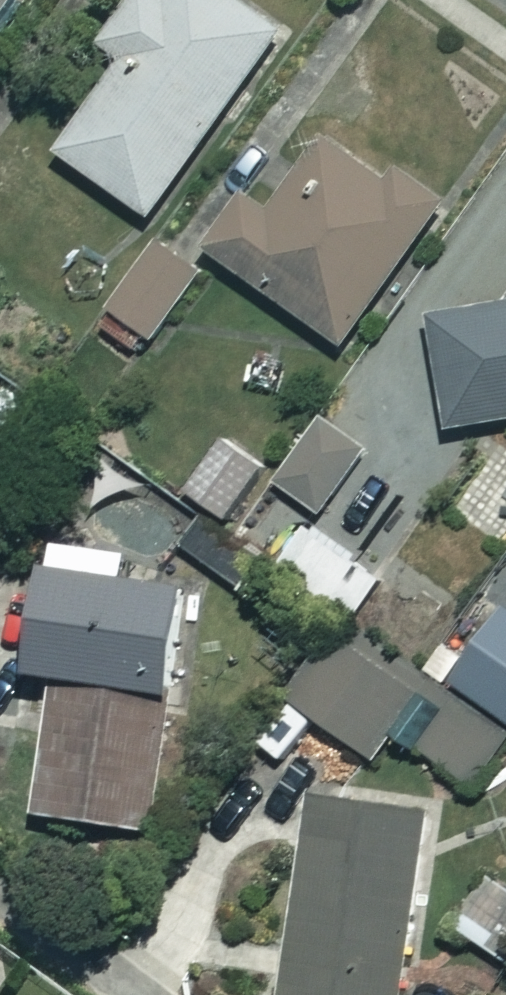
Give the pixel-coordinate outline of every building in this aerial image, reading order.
[(9,0),(0,0),(0,13),(9,0)] [(231,0),(127,0),(96,41),(118,58),(49,147),(139,216),(278,36),(231,0)] [(275,137),(192,244),(331,351),(446,203),(382,153),(350,195),(275,137)] [(421,315),(437,432),(505,422),(505,303),(421,315)] [(261,472),(217,440),(181,489),(226,521),(261,472)] [(377,572),(276,491),(234,543),(334,625),(377,572)] [(138,557),(50,548),(37,678),(62,681),(47,821),(162,833),(188,590),(135,585),(138,557)] [(505,728),(505,612),(495,605),(442,685),(505,728)] [(442,685),(350,624),(295,706),(376,761),(393,735),(474,789),(505,741),(505,728),(442,685)] [(335,801),(303,994),(417,994),(446,819),(335,801)]
